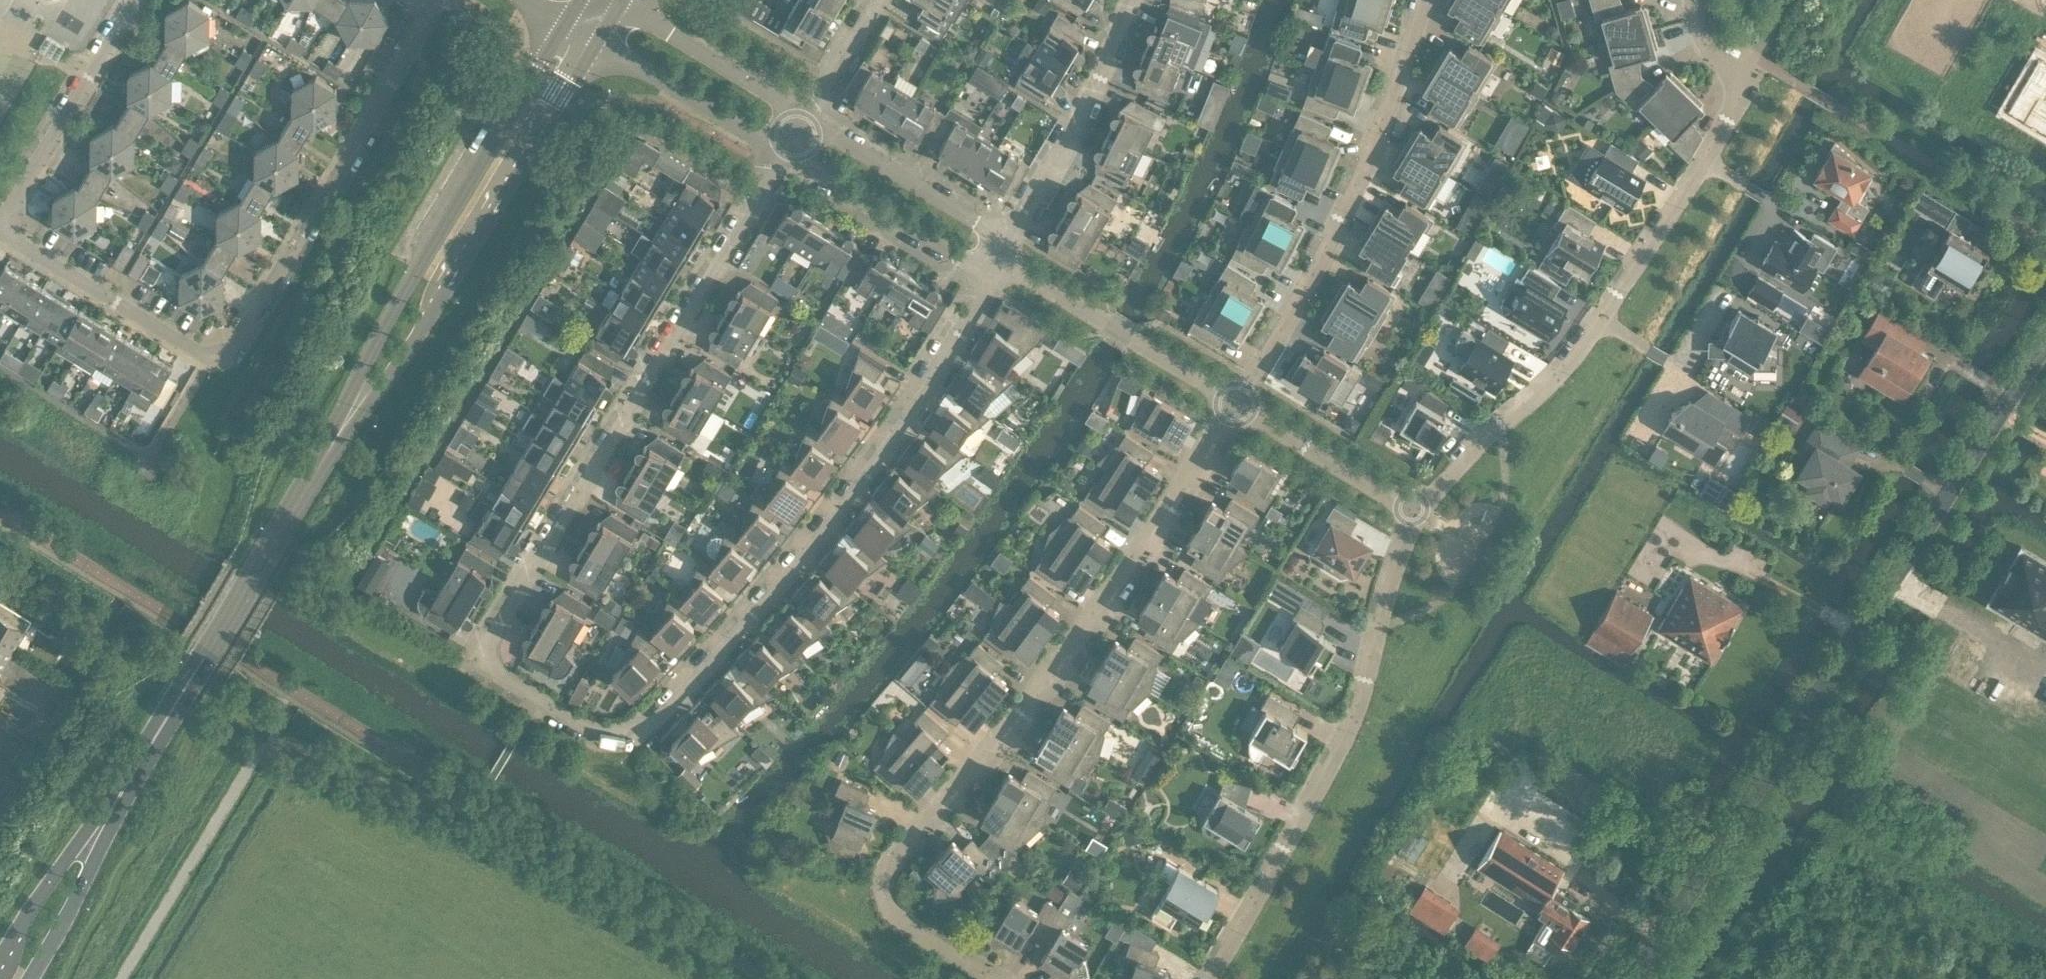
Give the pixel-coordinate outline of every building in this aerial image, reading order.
[(13,12),(12,11),(11,12),(13,12),(1,32),(0,32),(0,33),(0,35),(1,34),(21,46),(20,47),(21,47),(21,46),(41,58),(41,59),(42,59),(63,71),(64,71),(63,70),(74,51),(75,52),(76,51),(75,51),(85,34),(86,35),(86,34),(85,34),(95,17),(96,18),(96,17),(95,16),(105,0),(20,0),(13,12)] [(168,11),(210,37),(211,12),(191,0),(188,0),(168,11)] [(338,18),(349,0),(315,0),(313,3),(338,18)] [(350,40),(374,0),(349,0),(338,18),(350,40)] [(377,0),(374,0),(350,40),(375,40),(388,19),(377,0)] [(736,8),(761,23),(771,5),(762,0),(741,0),(736,8)] [(823,7),(824,6),(814,0),(798,0),(782,26),(803,39),(799,46),(820,59),(821,58),(820,58),(826,48),(805,36),(823,7)] [(836,14),(838,11),(834,8),(839,0),(814,0),(824,6),(823,7),(836,14)] [(932,6),(919,27),(940,40),(953,18),(956,20),(968,0),(922,0),(932,6)] [(1034,6),(1045,13),(1051,2),(1048,0),(1037,0),(1034,6)] [(1080,12),(1080,11),(1078,10),(1084,0),(1059,0),(1080,12)] [(1173,0),(1172,0),(1171,1),(1202,10),(1205,0),(1175,0),(1173,0)] [(1358,32),(1362,19),(1382,25),(1384,20),(1385,20),(1393,3),(1384,0),(1340,0),(1333,25),(1358,32)] [(1504,9),(1498,5),(1497,6),(1488,0),(1452,0),(1453,1),(1450,6),(1469,17),(1461,29),(1484,42),(1504,9)] [(1497,6),(1498,5),(1504,9),(1509,0),(1488,0),(1497,6)] [(1563,18),(1577,14),(1573,0),(1558,0),(1563,18)] [(1645,9),(1643,10),(1642,4),(1622,11),(1618,0),(1591,0),(1597,19),(1604,17),(1610,39),(1652,27),(1645,9)] [(241,6),(236,15),(244,19),(249,11),(241,6)] [(1151,35),(1146,47),(1182,62),(1194,66),(1212,22),(1170,6),(1161,28),(1154,25),(1152,25),(1151,26),(1149,27),(1148,29),(1148,30),(1148,32),(1149,33),(1150,34),(1151,35)] [(167,36),(169,37),(188,49),(210,37),(168,11),(167,36)] [(251,24),(256,16),(249,11),(244,19),(251,24)] [(1086,29),(1059,12),(1052,24),(1051,24),(1045,35),(1046,35),(1039,47),(1071,66),(1078,55),(1079,55),(1080,55),(1082,55),(1084,54),(1085,53),(1085,52),(1086,51),(1086,50),(1086,49),(1085,48),(1085,47),(1084,46),(1083,46),(1078,43),(1079,40),(1077,39),(1083,28),(1086,30),(1086,29)] [(888,21),(882,32),(889,36),(896,26),(888,21)] [(1635,58),(1655,52),(1654,46),(1656,46),(1652,27),(1610,39),(1617,61),(1610,63),(1617,89),(1640,75),(1635,58)] [(1355,41),(1330,32),(1317,68),(1365,85),(1370,67),(1368,66),(1370,61),(1351,54),(1355,41)] [(922,36),(915,47),(925,52),(931,41),(922,36)] [(169,37),(154,62),(173,74),(188,49),(169,37)] [(291,37),(286,45),(294,50),(299,41),(291,37)] [(301,54),(306,46),(299,41),(294,50),(301,54)] [(1065,78),(1064,77),(1071,66),(1039,47),(1029,41),(1020,56),(1019,61),(1022,67),(1025,69),(1017,80),(1045,97),(1046,96),(1043,94),(1050,83),(1052,85),(1054,83),(1060,87),(1061,87),(1062,87),(1064,86),(1065,85),(1066,84),(1067,83),(1067,82),(1067,81),(1067,80),(1066,79),(1065,78)] [(986,63),(995,49),(985,43),(976,57),(986,63)] [(1134,63),(1134,64),(1134,65),(1134,66),(1135,67),(1136,68),(1136,69),(1137,69),(1143,72),(1142,74),(1145,75),(1140,87),(1138,86),(1137,87),(1167,99),(1172,86),(1173,86),(1182,62),(1146,47),(1141,60),(1141,59),(1140,59),(1139,59),(1138,59),(1137,60),(1136,60),(1136,61),(1135,62),(1134,63)] [(1476,47),(1469,58),(1451,47),(1448,52),(1446,51),(1435,66),(1478,93),(1498,60),(1476,47)] [(1565,53),(1552,47),(1544,65),(1557,71),(1565,53)] [(254,54),(244,48),(240,55),(250,61),(254,54)] [(2009,103),(2045,125),(2045,55),(2040,51),(2009,103)] [(235,62),(245,68),(250,61),(240,55),(235,62)] [(423,56),(418,64),(427,69),(432,61),(423,56)] [(268,62),(259,57),(255,64),(263,69),(268,62)] [(329,59),(323,68),(331,72),(336,63),(329,59)] [(173,74),(154,62),(152,61),(130,73),(173,99),(173,74)] [(862,109),(863,108),(875,115),(894,82),(883,76),(884,75),(873,68),(872,68),(862,62),(845,89),(846,90),(848,87),(857,93),(856,96),(858,97),(854,102),(854,103),(854,104),(854,105),(854,106),(854,107),(854,108),(855,108),(856,109),(857,110),(859,110),(861,110),(861,109),(862,109)] [(338,77),(344,68),(336,63),(331,72),(338,77)] [(979,63),(969,78),(980,84),(989,69),(979,63)] [(250,72),(259,77),(263,69),(255,64),(250,72)] [(1428,84),(1425,89),(1443,100),(1437,112),(1459,125),(1478,93),(1435,66),(1427,83),(1428,84)] [(1357,103),(1365,85),(1317,68),(1304,103),(1336,115),(1336,114),(1337,114),(1341,103),(1353,107),(1355,102),(1357,103)] [(151,111),(173,99),(130,73),(130,98),(131,99),(151,111)] [(1636,107),(1641,102),(1658,118),(1688,87),(1673,75),(1672,77),(1668,73),(1653,88),(1640,75),(1617,89),(1636,107)] [(337,113),(337,88),(316,76),(294,88),(337,113)] [(1215,79),(1198,121),(1214,127),(1231,85),(1215,79)] [(1271,79),(1267,91),(1278,95),(1283,84),(1271,79)] [(1537,79),(1531,90),(1542,97),(1549,86),(1537,79)] [(894,82),(875,115),(894,126),(914,94),(894,82)] [(231,91),(221,85),(216,92),(227,99),(231,91)] [(1555,87),(1551,98),(1562,103),(1567,93),(1555,87)] [(1704,134),(1703,133),(1702,135),(1688,122),(1703,107),(1699,103),(1700,102),(1688,87),(1658,118),(1674,135),(1669,140),(1689,159),(1704,134)] [(294,113),(313,125),(315,126),(337,113),(294,88),(294,113)] [(212,100),(222,106),(227,99),(216,92),(212,100)] [(1021,109),(1027,99),(1018,93),(1012,103),(1021,109)] [(936,107),(936,106),(925,100),(925,101),(914,94),(894,126),(905,133),(905,134),(905,135),(905,136),(905,137),(905,138),(906,139),(906,140),(908,141),(909,141),(911,141),(912,140),(913,140),(914,139),(918,133),(920,135),(921,132),(931,138),(929,140),(930,141),(947,113),(936,107)] [(245,100),(236,95),(232,102),(240,107),(245,100)] [(1162,129),(1168,116),(1132,98),(1131,99),(1134,101),(1128,112),(1126,111),(1124,113),(1118,110),(1117,109),(1115,110),(1114,110),(1113,111),(1112,112),(1112,113),(1112,114),(1111,115),(1112,116),(1112,117),(1113,119),(1114,119),(1108,131),(1143,149),(1155,125),(1162,129)] [(131,99),(116,124),(136,136),(151,111),(131,99)] [(227,109),(236,115),(240,107),(232,102),(227,109)] [(983,125),(951,106),(947,113),(930,141),(932,138),(942,144),(940,147),(942,148),(939,153),(939,154),(938,155),(938,156),(938,157),(938,158),(939,159),(940,160),(941,160),(942,161),(944,161),(946,161),(947,159),(948,159),(959,166),(979,133),(983,125)] [(1554,108),(1545,122),(1559,130),(1568,116),(1554,108)] [(1333,166),(1339,148),(1337,147),(1339,142),(1320,134),(1325,121),(1301,111),(1286,146),(1333,166)] [(298,149),(313,125),(294,113),(278,138),(298,149)] [(136,136),(116,124),(115,123),(93,135),(135,161),(136,136)] [(1417,131),(1405,147),(1449,173),(1469,141),(1447,127),(1440,139),(1422,127),(1419,132),(1417,131)] [(1096,151),(1098,152),(1104,155),(1102,157),(1105,159),(1100,170),(1097,169),(1096,170),(1125,184),(1131,172),(1132,172),(1143,149),(1108,131),(1103,143),(1101,143),(1100,143),(1098,143),(1097,144),(1096,145),(1095,146),(1095,147),(1095,148),(1095,149),(1095,150),(1096,151)] [(979,133),(959,166),(979,177),(998,145),(979,133)] [(93,135),(92,160),(94,161),(114,174),(135,161),(93,135)] [(200,142),(190,136),(186,143),(196,149),(200,142)] [(300,150),(298,149),(278,138),(257,150),(299,176),(300,150)] [(645,156),(676,175),(682,179),(691,166),(691,165),(647,139),(646,138),(645,138),(642,138),(640,138),(638,139),(636,141),(635,141),(621,164),(635,172),(645,156)] [(1632,170),(1631,169),(1638,157),(1612,141),(1605,154),(1591,145),(1572,176),(1627,209),(1642,184),(1632,170)] [(1654,151),(1644,141),(1636,149),(1646,159),(1654,151)] [(1856,160),(1836,142),(1826,157),(1829,158),(1825,164),(1824,164),(1819,172),(1820,173),(1817,176),(1845,193),(1830,219),(1853,233),(1869,206),(1854,197),(1861,185),(1865,187),(1873,174),(1869,172),(1870,171),(1855,162),(1856,160)] [(181,150),(192,156),(196,149),(186,143),(181,150)] [(215,150),(206,145),(201,152),(210,158),(215,150)] [(1010,151),(1009,152),(998,145),(979,177),(990,184),(989,186),(989,187),(989,188),(990,189),(990,190),(991,191),(992,192),(994,192),(995,192),(996,192),(998,191),(998,190),(999,190),(1002,184),(1004,185),(1006,183),(1015,188),(1013,191),(1014,192),(1031,164),(1021,158),(1010,151)] [(1322,182),(1323,183),(1333,166),(1286,146),(1271,181),(1295,191),(1300,179),(1319,187),(1322,182)] [(1399,165),(1396,170),(1414,181),(1407,192),(1429,205),(1449,173),(1405,147),(1397,164),(1399,165)] [(256,174),(276,187),(277,188),(299,176),(257,150),(256,174)] [(197,160),(206,165),(210,158),(201,152),(197,160)] [(1235,159),(1232,166),(1250,175),(1254,167),(1235,159)] [(94,161),(79,186),(98,198),(114,174),(94,161)] [(664,196),(675,203),(707,222),(714,210),(715,211),(716,211),(718,211),(720,210),(721,209),(721,208),(722,207),(722,206),(722,205),(721,205),(721,204),(721,203),(719,202),(714,199),(722,184),(691,166),(682,179),(676,175),(664,196)] [(179,177),(169,171),(164,178),(174,185),(179,177)] [(261,211),(276,187),(256,174),(241,200),(261,211)] [(620,179),(611,175),(605,185),(613,189),(620,179)] [(1497,183),(1484,177),(1479,187),(1491,194),(1497,183)] [(160,186),(170,192),(174,185),(164,178),(160,186)] [(193,186),(184,180),(180,188),(189,193),(193,186)] [(1070,200),(1071,201),(1064,212),(1097,232),(1111,210),(1118,198),(1090,181),(1090,182),(1092,184),(1086,195),(1083,193),(1082,195),(1076,192),(1075,191),(1074,191),(1072,192),(1070,192),(1070,193),(1069,194),(1069,195),(1069,196),(1068,196),(1069,197),(1069,198),(1069,199),(1070,200)] [(1257,182),(1239,216),(1250,222),(1264,229),(1295,245),(1302,229),(1302,227),(1301,226),(1303,221),(1284,211),(1291,200),(1267,188),(1257,182)] [(98,198),(79,186),(77,185),(55,197),(97,223),(98,198)] [(599,196),(615,206),(622,194),(613,189),(605,185),(599,196)] [(175,195),(184,201),(189,193),(180,188),(175,195)] [(55,197),(55,222),(75,235),(97,223),(55,197)] [(1155,207),(1163,211),(1168,202),(1159,198),(1155,207)] [(762,227),(766,229),(772,233),(783,240),(783,239),(795,245),(814,213),(803,206),(803,205),(804,204),(803,203),(803,202),(803,201),(802,201),(802,200),(800,199),(798,199),(797,199),(795,200),(794,201),(791,207),(778,199),(762,227)] [(145,206),(136,200),(131,208),(140,213),(145,206)] [(262,212),(261,211),(241,200),(219,212),(262,237),(262,212)] [(1597,219),(1568,202),(1554,225),(1562,229),(1540,265),(1568,282),(1576,267),(1588,274),(1589,271),(1592,273),(1599,260),(1597,259),(1606,243),(1589,233),(1597,219)] [(707,222),(675,203),(664,220),(696,239),(707,222)] [(1383,209),(1372,224),(1409,247),(1421,227),(1427,231),(1435,218),(1413,205),(1406,216),(1388,205),(1385,210),(1383,209)] [(156,215),(146,209),(142,216),(152,222),(156,215)] [(1916,277),(1913,282),(1935,295),(1947,276),(1967,288),(1976,274),(1973,272),(1978,263),(1981,265),(1990,251),(1977,243),(1984,231),(1980,229),(1970,223),(1972,218),(1957,209),(1946,226),(1950,228),(1949,229),(1929,263),(1925,261),(1916,277)] [(219,212),(219,229),(219,236),(238,249),(240,250),(262,237),(219,212)] [(1049,228),(1049,229),(1050,231),(1051,231),(1051,232),(1052,233),(1057,236),(1056,238),(1059,239),(1052,250),(1050,249),(1049,250),(1076,267),(1084,255),(1097,232),(1064,212),(1057,224),(1056,223),(1055,223),(1054,223),(1052,224),(1051,225),(1050,226),(1050,227),(1049,228)] [(814,213),(795,245),(814,257),(834,225),(814,213)] [(138,223),(147,229),(152,222),(142,216),(138,223)] [(171,224),(162,218),(157,225),(167,231),(171,224)] [(605,232),(592,224),(584,219),(574,237),(595,250),(605,232)] [(696,239),(664,220),(654,238),(686,257),(696,239)] [(1250,222),(1233,255),(1256,267),(1262,255),(1281,265),(1283,260),(1285,261),(1295,245),(1264,229),(1250,222)] [(1372,224),(1369,229),(1363,241),(1365,242),(1362,247),(1380,258),(1373,270),(1395,283),(1403,271),(1397,267),(1409,247),(1372,224)] [(152,233),(162,239),(167,231),(157,225),(152,233)] [(846,230),(845,232),(834,225),(814,257),(825,264),(825,265),(836,272),(836,271),(846,278),(862,250),(850,242),(853,237),(854,236),(854,235),(854,234),(854,233),(854,232),(853,231),(851,230),(849,229),(848,229),(848,230),(846,230)] [(1803,289),(1818,264),(1824,268),(1837,246),(1815,232),(1812,238),(1795,228),(1785,245),(1776,240),(1762,264),(1803,289)] [(219,236),(203,262),(223,273),(238,249),(219,236)] [(1477,236),(1466,253),(1474,258),(1485,241),(1477,236)] [(686,257),(654,238),(643,255),(675,274),(686,257)] [(125,242),(113,263),(123,269),(136,249),(125,242)] [(578,250),(570,245),(564,255),(572,260),(578,250)] [(879,251),(878,252),(875,257),(862,250),(846,278),(856,284),(867,291),(868,290),(879,296),(898,264),(887,257),(888,256),(888,255),(888,254),(887,253),(887,252),(887,251),(886,251),(885,250),(884,250),(882,250),(880,250),(879,251)] [(141,252),(128,272),(139,279),(151,258),(141,252)] [(557,266),(565,271),(572,260),(564,255),(557,266)] [(675,274),(643,255),(633,272),(665,292),(675,274)] [(1451,256),(1444,267),(1453,272),(1459,261),(1451,256)] [(203,262),(182,274),(224,299),(224,274),(223,273),(203,262)] [(1260,303),(1262,298),(1244,287),(1251,276),(1229,262),(1209,295),(1215,299),(1253,321),(1261,304),(1260,303)] [(154,281),(161,270),(149,263),(142,274),(154,281)] [(0,273),(1,273),(0,275),(0,315),(1,315),(6,306),(25,275),(6,264),(0,273)] [(898,264),(879,296),(898,308),(918,276),(898,264)] [(1562,315),(1562,311),(1565,305),(1550,296),(1558,282),(1530,265),(1522,279),(1518,276),(1503,301),(1512,306),(1508,313),(1547,336),(1551,330),(1554,329),(1562,315)] [(665,292),(633,272),(622,290),(654,309),(665,292)] [(777,275),(771,285),(779,290),(787,278),(778,273),(777,275)] [(182,274),(181,299),(202,311),(224,299),(182,274)] [(1760,274),(1748,293),(1772,308),(1784,289),(1760,274)] [(25,275),(6,306),(25,317),(44,286),(25,275)] [(930,282),(929,283),(918,276),(898,308),(909,315),(909,316),(920,323),(920,322),(930,329),(947,301),(935,294),(938,288),(938,287),(939,286),(939,285),(938,284),(938,283),(938,282),(936,281),(935,281),(934,280),(933,280),(931,281),(930,282)] [(731,299),(732,299),(725,311),(758,330),(772,308),(771,308),(779,296),(751,279),(743,294),(737,290),(735,290),(735,289),(733,290),(731,291),(730,292),(729,294),(729,295),(730,296),(730,297),(730,298),(731,299)] [(1345,284),(1334,299),(1377,326),(1397,293),(1375,280),(1368,291),(1350,280),(1347,285),(1345,284)] [(44,286),(25,317),(43,328),(62,298),(44,286)] [(654,309),(622,290),(611,307),(643,327),(654,309)] [(541,292),(532,306),(546,314),(554,300),(541,292)] [(1215,299),(1209,295),(1190,328),(1212,341),(1219,329),(1237,340),(1240,336),(1242,337),(1253,321),(1215,299)] [(62,298),(43,328),(62,340),(80,309),(62,298)] [(198,309),(181,299),(179,303),(196,313),(198,309)] [(981,334),(970,351),(990,363),(1004,371),(1051,328),(1003,299),(993,314),(1013,326),(1006,337),(996,330),(990,340),(981,334)] [(1327,318),(1324,323),(1342,333),(1335,345),(1358,358),(1377,326),(1334,299),(1326,317),(1327,318)] [(1161,302),(1154,314),(1165,320),(1172,309),(1161,302)] [(1455,310),(1444,303),(1438,314),(1445,318),(1451,316),(1455,310)] [(604,318),(590,341),(617,358),(626,344),(631,347),(632,347),(633,348),(635,348),(636,347),(637,347),(638,346),(639,345),(639,344),(639,343),(639,342),(639,341),(638,339),(637,339),(637,338),(643,327),(611,307),(605,318),(604,318)] [(1903,398),(1929,355),(1899,337),(1908,324),(1883,308),(1869,331),(1883,339),(1871,359),(1868,364),(1891,378),(1886,387),(1903,398)] [(80,309),(62,340),(57,348),(75,359),(99,320),(80,309)] [(828,309),(822,320),(829,325),(836,314),(828,309)] [(1777,331),(1759,321),(1760,315),(1758,314),(1758,316),(1751,316),(1740,309),(1729,326),(1732,328),(1727,336),(1737,342),(1729,356),(1753,370),(1755,368),(1777,368),(1778,352),(1768,346),(1777,331)] [(712,330),(713,330),(718,334),(710,348),(737,365),(745,353),(758,330),(725,311),(718,322),(717,321),(716,321),(715,321),(713,322),(712,322),(711,323),(711,324),(710,325),(710,326),(710,327),(711,328),(711,329),(712,330)] [(526,315),(522,323),(532,329),(539,318),(528,312),(526,315)] [(99,320),(75,359),(94,370),(99,362),(117,331),(99,320)] [(821,323),(813,335),(822,340),(829,328),(821,323)] [(1464,362),(1461,368),(1495,389),(1513,358),(1503,352),(1510,339),(1489,327),(1481,339),(1464,328),(1457,341),(1455,349),(1456,355),(1461,360),(1464,362)] [(117,331),(99,362),(117,373),(136,342),(117,331)] [(881,337),(873,332),(867,343),(875,347),(881,337)] [(1061,335),(1054,347),(1067,355),(1074,343),(1061,335)] [(135,384),(136,384),(154,353),(136,342),(117,373),(135,384)] [(520,363),(525,356),(509,346),(498,363),(506,368),(512,359),(520,363)] [(587,346),(580,358),(579,358),(573,369),(574,370),(567,381),(599,401),(606,389),(608,390),(610,390),(612,389),(613,388),(614,387),(614,386),(614,385),(614,384),(614,383),(613,382),(612,381),(611,380),(606,377),(614,363),(587,346)] [(875,418),(886,402),(878,396),(885,386),(874,379),(887,361),(861,346),(845,394),(844,395),(857,404),(857,405),(875,418)] [(0,359),(0,360),(11,366),(18,370),(25,359),(18,355),(6,348),(1,357),(0,359)] [(803,351),(797,361),(807,367),(813,357),(803,351)] [(1333,398),(1334,397),(1343,403),(1363,371),(1331,352),(1324,363),(1306,352),(1303,357),(1302,356),(1288,374),(1300,383),(1302,380),(1333,398)] [(135,384),(134,386),(135,386),(129,396),(148,407),(154,398),(164,404),(179,380),(168,374),(173,365),(154,353),(136,384),(135,384)] [(1416,353),(1410,363),(1421,370),(1427,359),(1416,353)] [(685,375),(685,376),(678,387),(712,407),(725,385),(732,373),(705,356),(696,371),(691,367),(690,367),(689,367),(687,367),(686,367),(685,368),(684,368),(683,369),(683,370),(683,371),(683,372),(683,373),(683,374),(684,375),(685,375)] [(25,374),(31,363),(25,359),(18,370),(25,374)] [(492,374),(500,379),(506,368),(498,363),(492,374)] [(788,375),(798,381),(805,369),(795,363),(788,375)] [(958,371),(947,387),(966,400),(967,399),(980,408),(1015,378),(1004,371),(990,363),(983,374),(973,367),(966,377),(958,371)] [(1408,374),(1402,385),(1415,392),(1421,381),(1408,374)] [(546,392),(556,399),(589,418),(599,401),(567,381),(557,375),(546,392)] [(1455,375),(1448,386),(1476,403),(1483,392),(1455,375)] [(1372,377),(1366,387),(1380,395),(1386,385),(1372,377)] [(62,382),(55,378),(48,388),(55,393),(55,392),(62,381),(62,382)] [(62,381),(55,392),(62,396),(69,386),(62,381)] [(1801,385),(1795,396),(1805,403),(1812,392),(1801,385)] [(666,407),(672,411),(663,425),(691,442),(698,430),(712,407),(678,387),(672,399),(670,398),(668,398),(667,398),(666,399),(665,400),(664,402),(664,403),(664,404),(664,406),(666,407)] [(849,453),(861,438),(852,431),(859,422),(849,415),(857,405),(857,404),(844,395),(845,394),(834,387),(819,430),(832,440),(831,440),(839,446),(849,453)] [(1190,417),(1145,389),(1143,388),(1142,389),(1144,391),(1138,414),(1130,426),(1156,442),(1157,441),(1155,439),(1161,429),(1177,439),(1190,417)] [(1410,440),(1431,447),(1432,445),(1434,446),(1448,424),(1443,421),(1447,416),(1442,413),(1449,402),(1427,388),(1420,400),(1417,398),(1400,426),(1413,434),(1410,440)] [(491,393),(483,389),(477,398),(485,403),(491,393)] [(98,390),(85,411),(92,415),(99,404),(105,394),(98,390)] [(546,416),(578,435),(589,418),(556,399),(546,416)] [(934,407),(923,423),(942,436),(955,445),(956,444),(980,424),(988,433),(998,425),(990,416),(991,415),(980,408),(967,399),(966,400),(959,410),(949,403),(942,413),(934,407)] [(1749,416),(1722,400),(1713,413),(1691,400),(1672,412),(1674,413),(1665,428),(1684,439),(1683,444),(1691,449),(1695,446),(1714,458),(1723,443),(1725,444),(1735,428),(1740,431),(1741,430),(1749,416)] [(1788,401),(1778,420),(1794,429),(1805,411),(1788,401)] [(105,408),(99,404),(92,415),(99,419),(105,408)] [(1008,414),(1004,421),(1014,427),(1018,421),(1008,414)] [(1749,428),(1764,437),(1772,424),(1757,415),(1749,428)] [(535,434),(567,453),(578,435),(546,416),(535,434)] [(819,430),(809,422),(793,464),(793,465),(805,474),(805,475),(813,481),(823,489),(835,473),(827,467),(834,457),(832,456),(839,446),(831,440),(832,440),(819,430)] [(462,423),(456,433),(464,438),(474,444),(480,434),(462,423)] [(1847,464),(1852,457),(1843,452),(1849,441),(1820,424),(1807,445),(1815,450),(1801,473),(1813,481),(1809,487),(1826,498),(1830,491),(1842,498),(1846,492),(1849,493),(1857,479),(1855,477),(1859,471),(1847,464)] [(1004,427),(997,437),(1006,443),(1012,433),(1004,427)] [(456,433),(449,443),(467,455),(473,447),(463,440),(464,438),(456,433)] [(638,453),(639,453),(632,465),(665,485),(679,462),(678,462),(686,450),(658,433),(649,448),(644,444),(642,444),(641,444),(640,444),(639,444),(638,445),(637,446),(637,447),(636,448),(636,449),(636,450),(637,451),(637,452),(638,453)] [(1149,449),(1151,450),(1152,449),(1127,433),(1119,444),(1101,461),(1099,459),(1098,461),(1110,468),(1145,490),(1158,469),(1142,459),(1149,449)] [(525,451),(557,470),(567,453),(535,434),(525,451)] [(909,442),(898,458),(917,472),(917,471),(930,481),(931,480),(966,451),(956,444),(955,445),(942,436),(935,446),(924,439),(918,448),(909,442)] [(1084,438),(1079,446),(1089,452),(1094,444),(1084,438)] [(1247,481),(1241,492),(1239,490),(1239,491),(1265,507),(1273,495),(1268,492),(1281,471),(1245,450),(1231,472),(1247,481)] [(514,469),(546,488),(557,470),(525,451),(514,469)] [(793,465),(793,464),(783,457),(767,498),(766,499),(779,509),(778,509),(796,523),(808,508),(800,501),(807,492),(805,491),(813,481),(805,475),(805,474),(793,465)] [(710,459),(702,471),(716,480),(723,468),(710,459)] [(618,484),(620,485),(625,488),(617,502),(644,519),(652,507),(665,485),(632,465),(625,476),(623,475),(622,475),(621,475),(619,476),(619,477),(618,478),(617,479),(617,480),(617,481),(617,482),(618,483),(618,484)] [(1085,497),(1108,512),(1110,513),(1111,512),(1109,511),(1115,501),(1131,511),(1145,490),(1110,468),(1097,487),(1093,485),(1085,497)] [(504,486),(536,505),(546,488),(514,469),(504,486)] [(884,477),(872,493),(891,507),(891,506),(904,516),(905,516),(941,487),(931,480),(930,481),(917,471),(917,472),(909,482),(899,474),(892,484),(884,477)] [(1064,472),(1059,481),(1067,486),(1073,478),(1064,472)] [(1711,474),(1701,491),(1725,506),(1735,489),(1711,474)] [(424,476),(415,490),(430,499),(438,484),(424,476)] [(485,498),(525,523),(536,505),(504,486),(495,481),(485,498)] [(768,558),(780,542),(772,536),(780,527),(770,519),(778,509),(779,509),(766,499),(767,498),(757,490),(739,532),(739,533),(751,542),(751,543),(768,558)] [(519,535),(518,534),(525,523),(485,498),(484,498),(480,500),(472,513),(473,517),(481,522),(479,525),(472,537),(499,554),(508,540),(513,543),(514,543),(515,544),(517,544),(518,543),(520,542),(520,541),(521,540),(521,539),(521,538),(521,537),(520,536),(520,535),(519,535)] [(1236,501),(1230,511),(1213,501),(1200,523),(1236,544),(1236,543),(1248,524),(1253,526),(1260,514),(1234,498),(1234,499),(1236,501)] [(1283,510),(1272,503),(1267,512),(1277,518),(1283,510)] [(1053,531),(1051,530),(1096,562),(1110,542),(1095,531),(1102,521),(1104,523),(1104,521),(1080,504),(1072,516),(1053,531)] [(878,551),(915,523),(905,516),(904,516),(891,506),(891,507),(883,517),(873,509),(866,518),(858,512),(846,527),(865,542),(865,541),(878,551)] [(1350,531),(1357,519),(1335,506),(1326,521),(1331,524),(1316,548),(1328,555),(1325,561),(1326,566),(1342,576),(1347,575),(1351,569),(1354,571),(1359,564),(1361,563),(1363,563),(1364,561),(1366,560),(1367,558),(1367,556),(1367,554),(1366,552),(1371,544),(1350,531)] [(612,511),(603,525),(598,521),(596,521),(594,521),(593,521),(592,522),(591,522),(590,523),(590,524),(590,525),(590,526),(590,527),(590,528),(591,530),(592,530),(585,542),(618,562),(632,539),(639,527),(612,511)] [(962,536),(969,527),(960,521),(953,530),(962,536)] [(1248,552),(1248,551),(1236,543),(1236,544),(1200,523),(1188,544),(1204,554),(1197,564),(1195,563),(1195,564),(1220,579),(1228,567),(1246,551),(1248,552)] [(740,591),(752,576),(744,569),(752,561),(743,552),(751,543),(751,542),(739,533),(739,532),(730,524),(724,536),(721,535),(717,534),(712,536),(708,540),(707,546),(709,551),(713,554),(716,555),(711,565),(711,566),(723,576),(740,591)] [(390,529),(385,540),(396,545),(401,535),(390,529)] [(1052,532),(1044,555),(1036,567),(1060,584),(1061,583),(1059,582),(1066,572),(1082,583),(1096,562),(1051,530),(1050,531),(1052,532)] [(928,533),(921,542),(932,551),(939,542),(928,533)] [(651,534),(647,541),(657,547),(662,540),(651,534)] [(832,546),(819,561),(837,576),(838,575),(850,585),(851,585),(888,558),(878,551),(865,541),(865,542),(857,551),(847,544),(840,553),(832,546)] [(572,561),(573,562),(579,565),(570,579),(598,596),(605,584),(618,562),(585,542),(579,553),(578,553),(577,552),(576,552),(575,552),(573,553),(572,554),(571,555),(571,556),(571,557),(571,558),(571,559),(571,560),(572,561)] [(2021,543),(1986,601),(2045,638),(2045,558),(2021,543)] [(492,580),(491,579),(486,576),(494,562),(467,545),(460,557),(459,557),(446,579),(479,599),(486,588),(487,588),(488,589),(489,589),(490,588),(492,588),(493,587),(493,586),(494,585),(494,584),(494,583),(494,582),(493,581),(493,580),(492,580)] [(1014,559),(1000,549),(991,562),(1005,572),(1014,559)] [(656,557),(650,567),(658,572),(665,562),(656,557)] [(710,624),(724,610),(716,603),(724,594),(714,585),(723,576),(711,566),(711,565),(702,557),(683,597),(682,598),(694,608),(694,609),(710,624)] [(1206,596),(1213,584),(1187,568),(1187,569),(1189,571),(1182,581),(1166,571),(1153,593),(1188,614),(1189,613),(1199,620),(1201,621),(1214,600),(1206,596)] [(366,570),(358,583),(373,592),(381,578),(366,570)] [(1055,592),(1031,574),(1022,586),(1026,589),(1012,607),(1012,608),(1045,633),(1060,613),(1045,601),(1052,592),(1054,593),(1055,592)] [(1659,628),(1712,660),(1745,606),(1691,574),(1659,628)] [(804,580),(792,595),(810,610),(810,609),(822,619),(860,593),(851,585),(850,585),(838,575),(837,576),(829,585),(820,577),(812,586),(804,580)] [(909,576),(897,592),(912,603),(924,587),(909,576)] [(424,612),(425,613),(453,630),(462,616),(467,619),(469,620),(470,620),(471,620),(473,619),(474,618),(474,617),(475,616),(475,615),(475,614),(474,613),(474,612),(473,611),(472,611),(479,599),(446,579),(439,591),(425,586),(422,591),(421,593),(420,594),(420,596),(419,597),(419,598),(419,600),(419,602),(419,603),(419,605),(419,606),(420,608),(422,610),(424,612)] [(974,579),(965,591),(976,599),(985,588),(974,579)] [(545,607),(539,619),(572,639),(585,617),(592,604),(565,588),(556,602),(550,598),(549,598),(547,598),(546,598),(545,599),(544,600),(543,601),(543,602),(543,603),(543,604),(543,605),(544,606),(545,607)] [(680,657),(694,642),(686,635),(694,626),(685,618),(694,609),(694,608),(682,598),(683,597),(673,589),(652,630),(680,657)] [(1617,591),(1587,641),(1624,663),(1654,613),(1617,591)] [(1148,634),(1173,650),(1181,637),(1198,621),(1200,622),(1201,621),(1199,620),(1189,613),(1188,614),(1153,593),(1140,614),(1157,624),(1150,634),(1148,633),(1148,634)] [(610,596),(605,605),(620,614),(625,605),(610,596)] [(0,599),(0,641),(13,649),(31,618),(0,599)] [(993,624),(985,635),(1008,653),(1009,652),(1007,651),(1015,641),(1030,653),(1045,633),(1012,608),(1012,607),(1001,599),(1000,600),(1002,601),(993,624)] [(1324,617),(1301,603),(1293,616),(1298,619),(1281,646),(1300,657),(1299,658),(1299,659),(1299,660),(1299,662),(1299,663),(1299,664),(1299,665),(1300,666),(1300,667),(1301,668),(1303,670),(1304,670),(1307,671),(1309,671),(1311,670),(1314,669),(1315,667),(1320,660),(1325,663),(1337,644),(1324,636),(1325,634),(1317,629),(1324,617)] [(777,612),(764,627),(781,643),(782,642),(793,653),(794,652),(832,627),(822,619),(810,609),(810,610),(801,619),(792,611),(784,620),(777,612)] [(635,622),(622,615),(615,630),(628,636),(635,622)] [(526,639),(532,642),(523,656),(552,674),(555,675),(556,675),(559,675),(561,675),(562,674),(565,673),(568,672),(570,669),(572,667),(572,665),(575,661),(565,650),(572,639),(539,619),(532,630),(531,630),(529,629),(527,630),(526,630),(525,631),(525,632),(524,633),(524,634),(524,635),(524,636),(525,637),(525,638),(526,639)] [(635,703),(659,680),(651,672),(659,664),(651,655),(660,646),(640,626),(618,666),(619,666),(614,672),(631,689),(626,694),(635,703)] [(931,633),(922,644),(933,652),(942,642),(931,633)] [(1151,689),(1149,688),(1156,665),(1163,653),(1138,637),(1137,638),(1139,639),(1133,650),(1117,640),(1104,661),(1151,690),(1151,689)] [(13,649),(0,641),(0,670),(13,649)] [(748,645),(735,660),(752,675),(753,675),(764,685),(765,685),(803,660),(794,652),(793,653),(782,642),(781,643),(773,652),(764,643),(756,652),(748,645)] [(950,667),(949,666),(948,666),(991,701),(1007,682),(992,670),(1000,661),(1002,662),(1002,661),(979,642),(970,653),(950,667)] [(923,645),(916,655),(926,663),(933,654),(923,645)] [(1227,656),(1214,679),(1228,687),(1241,664),(1227,656)] [(1149,689),(1151,690),(1104,661),(1091,683),(1107,693),(1101,703),(1099,702),(1098,703),(1124,718),(1131,706),(1149,689)] [(909,666),(901,675),(911,683),(919,674),(909,666)] [(940,690),(931,701),(954,720),(955,719),(953,718),(961,709),(975,721),(991,701),(948,666),(948,667),(950,668),(940,690)] [(1197,673),(1191,683),(1199,689),(1206,678),(1197,673)] [(719,677),(706,691),(734,719),(774,693),(765,685),(764,685),(753,675),(752,675),(744,684),(735,676),(727,684),(719,677)] [(575,690),(570,700),(580,705),(585,695),(575,690)] [(1308,732),(1287,720),(1294,707),(1270,692),(1262,706),(1266,709),(1250,736),(1252,737),(1251,739),(1250,740),(1250,742),(1250,744),(1250,746),(1250,747),(1250,749),(1250,750),(1251,752),(1252,754),(1253,755),(1254,756),(1256,759),(1259,761),(1267,747),(1291,761),(1308,732)] [(1097,755),(1104,732),(1111,720),(1086,704),(1085,706),(1087,707),(1081,717),(1065,707),(1052,729),(1099,757),(1097,755)] [(937,737),(945,728),(947,729),(948,728),(925,708),(916,719),(920,723),(905,740),(904,741),(935,768),(951,749),(937,737)] [(716,714),(710,709),(702,716),(699,713),(691,721),(684,714),(670,728),(677,736),(673,741),(692,759),(697,753),(698,755),(741,731),(720,709),(716,714)] [(1079,773),(1097,757),(1099,758),(1099,757),(1052,729),(1039,750),(1055,760),(1049,770),(1047,769),(1046,770),(1080,790),(1087,778),(1079,773)] [(905,740),(894,731),(893,732),(895,733),(884,755),(875,766),(897,786),(898,785),(896,783),(904,774),(919,787),(935,768),(904,741),(905,740)] [(767,750),(760,744),(753,752),(759,758),(767,750)] [(834,762),(846,768),(850,754),(838,750),(834,762)] [(1220,772),(1226,761),(1213,753),(1207,764),(1220,772)] [(1154,766),(1142,759),(1132,774),(1145,782),(1154,766)] [(687,764),(678,774),(693,789),(703,779),(687,764)] [(1043,821),(1049,798),(1057,786),(1031,770),(1031,771),(1033,772),(1026,783),(1010,773),(997,794),(1044,823),(1045,822),(1043,821)] [(1222,830),(1223,829),(1246,843),(1262,815),(1258,813),(1260,809),(1244,804),(1250,784),(1225,777),(1221,791),(1204,818),(1206,819),(1205,821),(1205,822),(1205,823),(1205,824),(1205,826),(1205,827),(1206,828),(1206,829),(1207,830),(1208,831),(1209,832),(1210,833),(1211,833),(1213,834),(1215,834),(1217,834),(1220,833),(1221,832),(1222,830)] [(876,809),(863,803),(869,790),(842,779),(836,793),(848,798),(838,821),(828,825),(836,845),(846,841),(858,846),(857,848),(859,848),(876,809)] [(1025,839),(1042,822),(1044,823),(997,794),(984,816),(1000,825),(994,836),(992,835),(992,836),(1017,851),(1025,839)] [(1105,807),(1123,819),(1129,809),(1111,797),(1105,807)] [(1131,816),(1126,825),(1142,835),(1148,825),(1131,816)] [(1540,903),(1542,904),(1553,885),(1564,868),(1502,829),(1479,864),(1486,868),(1515,887),(1540,903)] [(1088,848),(1102,856),(1109,845),(1095,837),(1088,848)] [(938,893),(959,891),(978,870),(993,883),(1012,854),(989,839),(983,847),(973,839),(964,849),(954,841),(925,873),(926,874),(928,872),(937,881),(938,893)] [(1221,890),(1169,859),(1161,874),(1173,881),(1152,915),(1171,926),(1180,913),(1198,924),(1206,910),(1208,911),(1221,890)] [(1079,890),(1089,874),(1077,866),(1074,871),(1071,869),(1063,881),(1079,890)] [(1054,884),(1048,894),(1061,902),(1067,892),(1054,884)] [(1578,901),(1553,885),(1542,904),(1540,903),(1536,910),(1547,917),(1533,938),(1554,951),(1561,939),(1573,946),(1590,917),(1574,908),(1578,901)] [(1408,907),(1443,930),(1456,909),(1421,886),(1408,907)] [(1041,964),(1042,962),(1053,968),(1056,978),(1059,978),(1077,975),(1074,963),(1088,941),(1077,934),(1085,920),(1072,912),(1082,896),(1070,888),(1059,906),(1044,931),(1055,938),(1040,963),(1041,964)] [(1017,949),(1018,950),(1033,924),(1044,931),(1059,906),(1047,899),(1039,912),(1015,897),(1002,919),(990,922),(995,943),(1007,940),(1018,947),(1017,949)] [(1158,938),(1129,921),(1120,936),(1152,948),(1158,938)] [(1477,926),(1465,945),(1489,960),(1502,940),(1477,926)] [(1166,969),(1154,964),(1159,951),(1132,941),(1126,955),(1139,960),(1131,978),(1163,978),(1166,969)]
